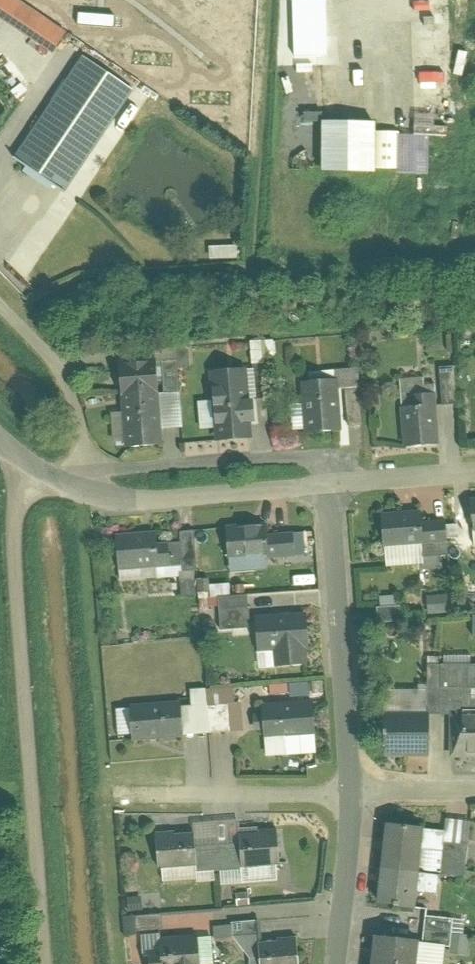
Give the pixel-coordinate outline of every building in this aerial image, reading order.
[(22,0),(0,0),(0,17),(54,54),(68,31),(22,0)] [(131,89),(80,56),(11,160),(63,194),(131,89)] [(379,120),(324,119),(324,170),(378,170),(379,120)] [(158,359),(120,362),(127,447),(165,444),(158,359)] [(441,404),(457,403),(454,366),(439,367),(441,404)] [(252,437),(247,369),(211,372),(217,440),(252,437)] [(338,380),(301,383),(305,434),(342,431),(338,380)] [(439,404),(401,407),(404,445),(442,442),(439,404)] [(421,512),(381,515),(383,550),(424,547),(421,512)] [(268,526),(224,530),(227,567),(271,563),(268,526)] [(163,533),(113,538),(117,576),(166,571),(163,533)] [(220,630),(250,628),(248,594),(229,595),(229,584),(211,585),(212,597),(218,597),(220,630)] [(310,615),(257,618),(258,651),(273,651),(311,649),(310,615)] [(312,669),(311,649),(273,651),(273,671),(312,669)] [(181,705),(129,707),(131,744),(183,741),(181,705)] [(315,709),(265,712),(267,746),(317,743),(315,709)] [(429,716),(386,715),(385,759),(428,759),(429,716)] [(451,715),(452,760),(474,760),(474,715),(451,715)] [(426,833),(387,829),(380,909),(419,912),(426,833)] [(283,833),(238,836),(240,871),(286,868),(283,833)] [(195,839),(153,842),(155,876),(197,873),(195,839)] [(125,933),(164,930),(163,914),(124,916),(125,933)] [(202,925),(169,928),(172,963),(205,963),(202,925)] [(374,940),(372,963),(418,963),(420,945),(374,940)] [(258,946),(259,963),(299,963),(298,944),(258,946)]
